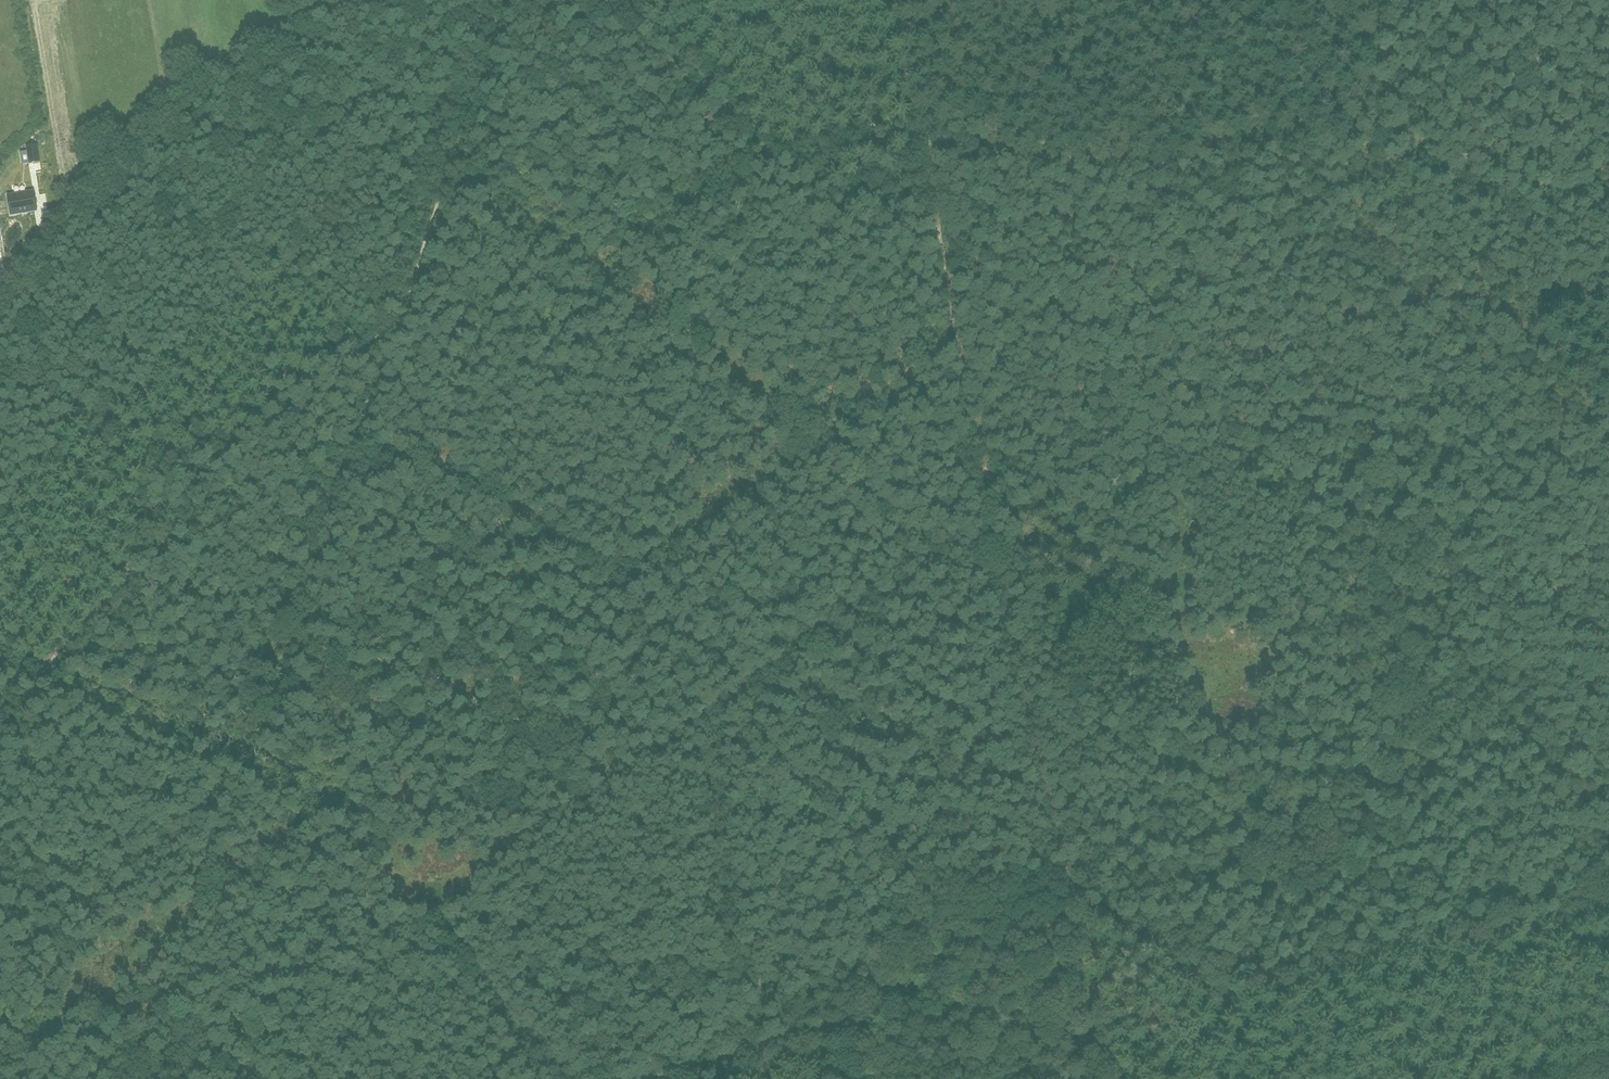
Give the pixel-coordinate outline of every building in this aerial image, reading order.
[(262,18),(269,14),(264,5),(257,8),(262,18)] [(84,80),(91,78),(88,64),(80,66),(84,80)] [(128,113),(125,95),(119,96),(122,114),(128,113)] [(40,161),(37,144),(26,145),(29,163),(40,161)] [(33,189),(7,193),(11,212),(36,208),(33,189)]
